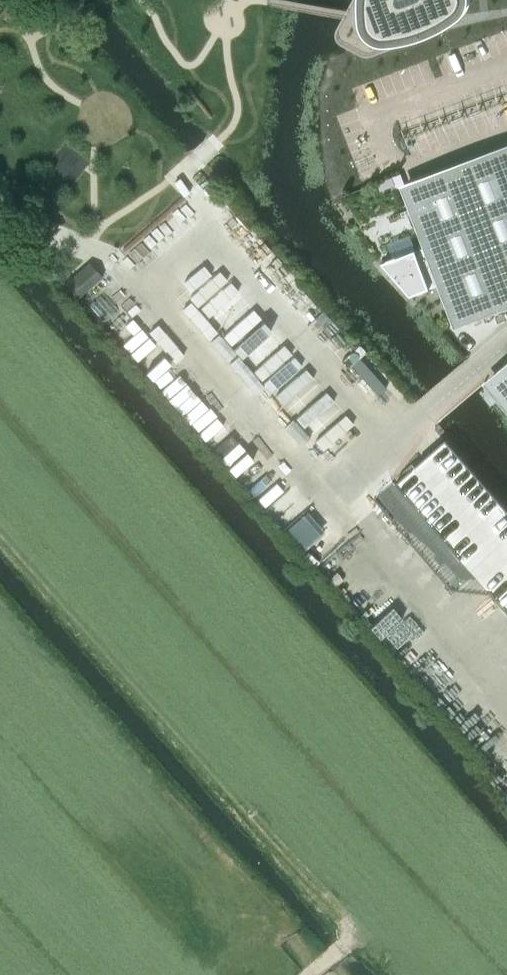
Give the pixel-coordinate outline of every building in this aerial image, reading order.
[(335,35),(335,37),(336,39),(336,40),(337,41),(337,42),(338,42),(338,43),(339,44),(340,45),(341,45),(341,46),(361,56),(362,56),(363,57),(364,57),(365,57),(367,57),(368,57),(369,57),(370,57),(371,57),(373,56),(424,37),(442,30),(442,29),(440,29),(437,21),(440,19),(443,18),(446,16),(449,14),(451,12),(454,10),(456,8),(458,5),(460,3),(461,0),(353,0),(337,30),(336,31),(335,33),(335,35)] [(406,188),(428,246),(443,285),(457,323),(506,304),(506,179),(497,153),(406,188)] [(428,246),(382,263),(412,297),(443,285),(428,246)] [(506,405),(506,368),(489,383),(506,405)]
